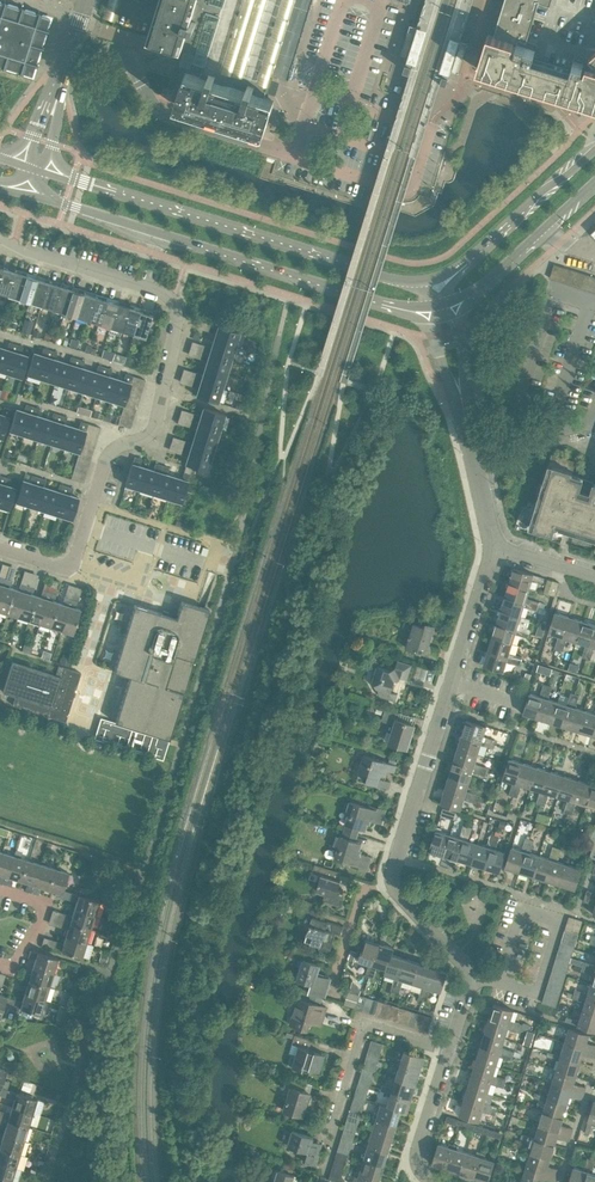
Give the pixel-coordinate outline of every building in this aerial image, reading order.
[(314,0),(160,0),(149,37),(194,52),(192,57),(189,67),(188,67),(185,75),(175,106),(264,133),(265,131),(275,100),(265,96),(269,82),(271,76),(289,81),(302,38),(314,0)] [(477,69),(490,73),(514,80),(513,82),(592,106),(593,105),(594,103),(594,52),(589,58),(592,62),(589,65),(586,68),(583,67),(582,67),(583,64),(573,61),(571,68),(566,66),(533,56),(537,44),(527,41),(539,2),(533,0),(505,0),(494,35),(488,34),(477,69)] [(50,18),(0,2),(0,66),(32,76),(50,18)] [(101,17),(113,21),(116,10),(105,6),(101,17)] [(556,280),(560,266),(554,264),(549,278),(556,280)] [(562,282),(567,268),(560,266),(556,280),(562,282)] [(14,272),(3,268),(0,277),(0,292),(7,295),(14,272)] [(569,284),(573,270),(567,268),(562,282),(569,284)] [(575,286),(580,272),(573,270),(569,284),(575,286)] [(18,298),(25,275),(14,272),(7,295),(18,298)] [(581,288),(586,274),(580,272),(575,286),(581,288)] [(588,290),(592,276),(586,274),(581,288),(588,290)] [(30,302),(37,279),(25,275),(18,298),(30,302)] [(41,305),(48,282),(37,279),(30,302),(41,305)] [(53,309),(60,286),(48,282),(41,305),(53,309)] [(64,313),(71,289),(60,286),(53,309),(64,313)] [(76,316),(83,293),(71,289),(64,313),(76,316)] [(87,320),(94,297),(83,293),(76,316),(87,320)] [(99,323),(106,300),(94,297),(87,320),(99,323)] [(110,327),(117,304),(118,300),(107,297),(106,300),(99,323),(110,327)] [(540,309),(542,302),(528,298),(526,304),(540,309)] [(121,330),(129,307),(117,304),(110,327),(121,330)] [(538,315),(540,309),(526,304),(524,311),(538,315)] [(133,334),(140,311),(129,307),(121,330),(133,334)] [(145,338),(153,312),(152,312),(151,314),(140,311),(133,334),(145,338)] [(536,321),(538,315),(524,311),(522,317),(536,321)] [(534,328),(536,321),(522,317),(520,323),(534,328)] [(532,334),(534,328),(520,323),(518,330),(532,334)] [(234,347),(238,333),(218,326),(211,324),(208,331),(213,333),(213,332),(216,333),(214,341),(234,347)] [(530,340),(532,334),(518,330),(516,336),(530,340)] [(528,347),(530,340),(516,336),(514,343),(528,347)] [(230,360),(234,347),(214,341),(211,348),(208,347),(209,346),(204,345),(202,352),(230,360)] [(16,344),(9,342),(8,347),(9,347),(8,350),(0,348),(0,370),(7,372),(16,344)] [(526,353),(528,347),(514,343),(512,349),(526,353)] [(21,377),(28,356),(27,356),(19,354),(20,351),(21,351),(23,346),(16,344),(7,372),(21,377)] [(41,378),(50,350),(43,348),(42,353),(43,353),(42,356),(34,354),(34,353),(27,374),(28,374),(41,378)] [(524,360),(526,353),(512,349),(510,355),(524,360)] [(55,382),(61,362),(53,359),(54,356),(56,357),(57,352),(50,350),(41,378),(55,382)] [(230,360),(202,352),(200,359),(204,360),(205,359),(208,360),(206,368),(226,374),(230,360)] [(522,366),(524,360),(510,355),(508,362),(522,366)] [(69,387),(78,359),(71,356),(69,361),(70,361),(69,364),(61,362),(55,382),(69,387)] [(82,391),(89,371),(81,368),(82,365),(83,365),(84,361),(78,359),(69,387),(82,391)] [(520,373),(522,366),(508,362),(506,368),(520,373)] [(96,395),(105,367),(98,365),(97,370),(98,370),(97,373),(89,371),(82,391),(96,395)] [(110,400),(116,379),(108,377),(109,373),(110,374),(112,369),(105,367),(96,395),(110,400)] [(221,388),(226,374),(206,368),(203,376),(200,375),(200,374),(196,372),(194,379),(221,388)] [(518,379),(520,373),(506,368),(504,375),(518,379)] [(127,396),(129,390),(131,383),(133,376),(125,373),(124,378),(125,378),(124,382),(116,379),(110,400),(124,404),(124,403),(127,396)] [(516,385),(518,379),(504,375),(502,381),(516,385)] [(143,387),(145,380),(133,376),(131,383),(143,387)] [(217,401),(221,388),(194,379),(191,386),(196,387),(196,386),(199,387),(197,395),(196,396),(217,402),(218,401),(217,401)] [(514,391),(516,385),(502,381),(500,387),(514,391)] [(141,393),(143,387),(131,383),(129,390),(141,393)] [(512,398),(514,391),(500,387),(498,394),(512,398)] [(139,400),(141,393),(129,390),(127,396),(139,400)] [(510,404),(512,398),(498,394),(496,400),(510,404)] [(137,407),(139,400),(127,396),(124,403),(137,407)] [(134,414),(137,407),(124,403),(124,404),(122,410),(134,414)] [(24,434),(33,406),(26,404),(24,409),(26,409),(25,412),(17,410),(16,409),(10,430),(24,434)] [(38,439),(44,418),(36,416),(37,413),(38,413),(39,408),(33,406),(24,434),(38,439)] [(9,417),(11,409),(4,407),(2,412),(3,412),(3,415),(0,414),(0,437),(2,437),(2,438),(9,417)] [(219,429),(223,415),(224,415),(224,414),(203,408),(203,409),(201,417),(198,416),(198,415),(194,413),(191,420),(219,429)] [(132,421),(134,414),(122,410),(120,417),(132,421)] [(51,443),(60,415),(53,413),(52,417),(53,418),(52,421),(44,418),(38,439),(51,443)] [(65,447),(71,427),(63,424),(64,421),(65,422),(67,417),(60,415),(51,443),(65,447)] [(130,428),(132,421),(120,417),(118,424),(130,428)] [(215,442),(219,429),(191,420),(189,427),(194,428),(194,427),(197,428),(195,436),(215,442)] [(79,452),(79,451),(82,444),(84,437),(86,430),(88,423),(81,421),(79,426),(80,426),(79,429),(71,427),(65,447),(78,451),(78,452),(79,452)] [(98,434),(100,427),(88,423),(86,430),(98,434)] [(96,441),(98,434),(86,430),(84,437),(96,441)] [(210,456),(215,442),(195,436),(192,444),(189,443),(190,442),(185,440),(183,447),(210,456)] [(94,448),(96,441),(84,437),(82,444),(94,448)] [(92,455),(94,448),(82,444),(79,451),(92,455)] [(206,469),(210,456),(183,447),(181,454),(185,455),(186,454),(189,455),(186,463),(186,464),(192,466),(206,470),(207,469),(206,469)] [(90,462),(92,455),(79,451),(79,452),(77,458),(90,462)] [(593,482),(591,489),(581,486),(583,479),(574,477),(571,476),(576,462),(552,454),(544,481),(547,482),(532,529),(552,535),(556,524),(566,527),(575,530),(594,536),(594,483),(593,482)] [(140,489),(146,468),(138,466),(139,463),(140,463),(142,459),(134,456),(132,464),(125,485),(126,485),(140,489)] [(87,468),(90,462),(77,458),(75,465),(87,468)] [(153,493),(162,465),(155,463),(154,468),(155,468),(154,471),(146,468),(140,489),(153,493)] [(181,502),(187,481),(192,466),(186,464),(181,479),(173,477),(167,498),(181,502),(180,502),(181,502)] [(85,475),(87,468),(75,465),(73,471),(85,475)] [(167,498),(173,477),(165,475),(166,472),(168,472),(169,467),(162,465),(153,493),(167,498)] [(83,482),(85,475),(73,471),(71,478),(83,482)] [(30,505),(39,478),(32,475),(31,480),(32,480),(31,483),(23,481),(22,480),(16,501),(17,502),(17,501),(30,505)] [(15,488),(14,488),(6,486),(7,483),(9,483),(10,478),(3,476),(0,486),(0,506),(8,509),(9,509),(15,488)] [(44,510),(50,489),(42,487),(43,484),(44,484),(46,480),(39,478),(30,505),(44,510)] [(58,514),(66,486),(60,484),(58,488),(59,489),(58,492),(50,489),(44,510),(58,514)] [(72,519),(78,498),(77,498),(70,495),(71,492),(72,493),(73,488),(66,486),(58,514),(71,518),(71,519),(72,519)] [(536,580),(537,576),(534,575),(534,574),(513,568),(509,582),(529,589),(532,579),(536,580)] [(14,589),(8,587),(9,584),(11,585),(12,580),(5,578),(0,595),(0,611),(6,613),(14,589)] [(555,596),(559,582),(552,580),(548,594),(555,596)] [(526,598),(529,589),(509,582),(504,596),(538,606),(539,602),(526,598)] [(18,617),(27,585),(21,583),(19,587),(21,588),(20,591),(14,589),(6,613),(18,617)] [(28,620),(36,596),(30,594),(31,591),(33,591),(34,587),(27,585),(18,617),(28,620)] [(39,624),(49,592),(42,589),(41,594),(43,595),(42,598),(36,596),(28,620),(39,624)] [(50,627),(58,603),(52,601),(53,598),(55,598),(56,594),(49,592),(39,624),(50,627)] [(61,630),(71,598),(64,596),(63,601),(65,601),(64,604),(58,603),(50,627),(61,630)] [(538,606),(504,596),(500,610),(521,616),(524,606),(536,610),(538,606)] [(73,634),(80,609),(74,608),(75,605),(77,605),(78,601),(71,598),(61,630),(72,634),(73,634)] [(113,671),(129,676),(115,722),(169,739),(210,610),(205,608),(197,606),(181,601),(176,617),(134,604),(134,605),(113,671)] [(518,625),(521,616),(500,610),(496,623),(529,633),(530,629),(518,625)] [(558,650),(569,617),(555,612),(548,633),(558,636),(555,649),(558,650)] [(576,642),(583,621),(569,617),(558,650),(563,651),(567,639),(576,642)] [(594,630),(594,625),(583,621),(576,642),(586,645),(582,657),(586,658),(594,630)] [(426,654),(435,626),(426,623),(425,627),(414,624),(410,635),(409,635),(408,637),(409,637),(406,648),(426,654)] [(529,633),(496,623),(492,637),(512,643),(515,634),(528,638),(529,633)] [(586,658),(590,660),(594,647),(594,630),(586,658)] [(509,653),(512,643),(492,637),(487,651),(521,661),(522,657),(509,653)] [(519,665),(521,661),(487,651),(483,665),(504,671),(507,661),(519,665)] [(391,692),(395,679),(399,677),(407,679),(412,665),(398,660),(396,668),(390,670),(377,666),(373,681),(377,689),(379,689),(378,692),(381,697),(395,701),(397,694),(391,692)] [(68,704),(71,692),(74,693),(81,673),(58,666),(55,675),(12,662),(12,661),(2,691),(3,692),(3,691),(15,695),(12,705),(25,709),(25,708),(65,720),(65,721),(66,721),(71,705),(68,704)] [(538,718),(548,685),(543,684),(540,696),(530,693),(523,714),(538,718)] [(551,723),(558,702),(548,699),(552,687),(548,685),(538,718),(551,723)] [(565,727),(575,694),(571,692),(567,705),(558,702),(551,723),(565,727)] [(579,731),(585,711),(575,707),(579,695),(575,694),(565,727),(579,731)] [(407,748),(414,725),(399,720),(401,713),(385,708),(381,720),(395,725),(389,743),(407,748)] [(594,727),(594,711),(594,713),(585,711),(579,731),(593,735),(594,727)] [(100,717),(94,738),(163,760),(169,739),(115,722),(100,717)] [(483,736),(487,726),(466,720),(462,734),(495,744),(496,740),(483,736)] [(478,754),(481,744),(493,748),(495,744),(462,734),(457,747),(478,754)] [(475,764),(478,754),(457,747),(453,761),(486,771),(487,767),(475,764)] [(395,772),(397,765),(364,755),(358,772),(368,775),(366,782),(378,785),(380,778),(385,780),(386,775),(388,770),(395,772)] [(513,796),(523,763),(509,758),(503,779),(513,782),(509,795),(513,796)] [(469,781),(472,772),(485,776),(486,771),(453,761),(449,775),(469,781)] [(530,788),(537,767),(523,763),(513,796),(517,797),(521,785),(530,788)] [(541,805),(551,771),(537,767),(530,788),(540,791),(536,803),(541,805)] [(558,796),(564,776),(551,771),(541,805),(545,806),(549,793),(558,796)] [(466,791),(469,781),(449,775),(445,789),(478,799),(479,795),(466,791)] [(568,813),(578,780),(564,776),(558,796),(568,799),(564,812),(568,813)] [(585,805),(591,784),(578,780),(568,813),(572,814),(576,802),(585,805)] [(591,784),(585,805),(594,808),(594,811),(594,812),(594,785),(591,784)] [(461,809),(464,799),(476,803),(478,799),(445,789),(440,803),(461,809)] [(381,823),(385,810),(370,805),(369,808),(349,801),(346,812),(351,814),(348,823),(345,822),(345,823),(346,823),(344,830),(337,828),(362,835),(357,834),(360,827),(365,829),(366,828),(363,828),(365,822),(369,823),(370,820),(375,821),(381,823)] [(454,819),(456,812),(443,808),(441,815),(454,819)] [(457,859),(467,826),(463,825),(459,837),(450,834),(444,855),(457,859)] [(471,863),(477,843),(468,840),(472,827),(467,826),(457,859),(471,863)] [(591,837),(594,827),(588,826),(585,835),(591,837)] [(444,855),(450,834),(440,831),(441,828),(437,827),(436,830),(429,851),(444,855)] [(371,856),(364,854),(360,853),(361,850),(356,848),(358,842),(361,843),(355,841),(357,834),(362,836),(362,835),(337,828),(344,830),(342,837),(339,836),(335,847),(340,848),(337,858),(334,857),(352,863),(351,865),(367,870),(371,856)] [(484,868),(495,835),(491,833),(487,846),(477,843),(471,863),(484,868)] [(499,872),(505,852),(495,848),(499,836),(495,835),(484,868),(499,872)] [(519,872),(530,839),(526,838),(522,850),(512,847),(505,868),(519,872)] [(587,850),(590,840),(584,838),(581,848),(587,850)] [(533,876),(540,856),(530,853),(534,840),(530,839),(519,872),(533,876)] [(547,881),(557,847),(553,846),(549,859),(540,856),(533,876),(547,881)] [(560,885),(567,864),(557,861),(561,849),(557,847),(547,881),(560,885)] [(13,856),(2,852),(0,857),(0,874),(1,875),(1,878),(0,877),(0,882),(4,884),(13,856)] [(18,880),(21,870),(26,871),(29,861),(13,856),(4,884),(11,886),(13,881),(11,881),(12,878),(18,880)] [(32,892),(40,864),(29,861),(26,871),(21,870),(18,880),(29,883),(28,886),(26,886),(25,890),(32,892)] [(46,888),(49,878),(54,880),(57,869),(40,864),(32,892),(39,894),(40,890),(38,889),(39,886),(46,888)] [(343,889),(336,887),(340,872),(315,864),(312,872),(321,875),(316,890),(325,893),(323,901),(338,905),(343,889)] [(575,889),(581,869),(581,868),(582,865),(577,864),(576,867),(567,864),(560,885),(575,889)] [(63,890),(68,873),(57,869),(54,880),(49,878),(46,888),(56,892),(55,895),(69,900),(71,893),(63,890)] [(587,890),(585,896),(594,899),(594,892),(587,890)] [(95,915),(99,902),(99,901),(78,895),(79,895),(71,893),(69,900),(73,901),(74,900),(77,901),(74,909),(95,915)] [(585,896),(584,901),(594,905),(594,899),(585,896)] [(331,950),(334,938),(331,937),(333,932),(341,934),(343,926),(324,920),(326,913),(304,906),(301,914),(312,917),(305,940),(321,945),(319,948),(328,951),(331,950)] [(90,929),(95,915),(74,909),(72,917),(69,916),(69,915),(65,913),(62,920),(90,929)] [(580,927),(583,920),(569,916),(567,923),(580,927)] [(86,943),(90,929),(62,920),(60,927),(65,928),(65,927),(68,928),(66,936),(86,943)] [(578,934),(580,927),(567,923),(565,930),(578,934)] [(576,940),(578,934),(565,930),(563,936),(576,940)] [(82,956),(86,943),(66,936),(63,944),(60,943),(61,942),(56,941),(54,948),(61,950),(82,957),(82,956)] [(576,940),(563,936),(561,943),(574,947),(576,940)] [(370,976),(380,943),(365,939),(361,952),(357,950),(352,964),(357,966),(358,963),(368,966),(365,975),(370,976)] [(385,974),(393,947),(380,943),(370,976),(373,978),(377,965),(387,968),(385,974)] [(572,953),(574,947),(561,943),(559,949),(572,953)] [(395,991),(405,958),(392,954),(394,948),(393,947),(385,974),(395,977),(391,990),(395,991)] [(570,960),(572,953),(559,949),(557,956),(570,960)] [(53,973),(57,959),(58,959),(37,952),(30,950),(28,957),(32,959),(32,957),(36,958),(33,966),(53,973)] [(568,967),(570,960),(557,956),(555,962),(568,967)] [(413,983),(419,962),(405,958),(395,991),(399,992),(403,980),(413,983)] [(316,974),(320,965),(303,960),(297,979),(313,984),(311,992),(325,996),(330,979),(316,974)] [(423,1000),(433,967),(419,962),(413,983),(422,986),(418,998),(423,1000)] [(566,973),(568,967),(555,962),(553,969),(566,973)] [(584,962),(582,966),(594,970),(594,965),(584,962)] [(49,986),(53,973),(33,966),(31,974),(27,973),(28,972),(23,971),(21,978),(49,986)] [(582,966),(581,970),(593,974),(590,984),(594,985),(594,970),(582,966)] [(441,992),(447,971),(433,967),(423,1000),(427,1001),(430,988),(441,992)] [(564,979),(566,973),(553,969),(551,975),(564,979)] [(562,986),(564,979),(551,975),(548,982),(562,986)] [(45,1000),(49,986),(21,978),(19,984),(24,986),(24,985),(27,986),(24,994),(45,1000)] [(562,986),(548,982),(546,988),(560,993),(562,986)] [(590,984),(587,993),(575,989),(574,993),(594,1000),(594,985),(590,984)] [(558,999),(560,993),(546,988),(544,995),(558,999)] [(574,993),(572,998),(585,1001),(582,1011),(594,1015),(594,1000),(574,993)] [(41,1014),(45,1000),(24,994),(22,1002),(7,997),(5,1003),(41,1014)] [(362,1011),(366,997),(359,995),(355,1008),(362,1011)] [(542,1002),(556,1007),(558,999),(544,995),(542,1002)] [(369,1013),(373,999),(366,997),(362,1011),(369,1013)] [(322,1024),(327,1007),(297,998),(290,1024),(308,1030),(311,1021),(322,1024)] [(375,1015),(379,1001),(373,999),(369,1013),(375,1015)] [(382,1017),(386,1003),(379,1001),(375,1015),(382,1017)] [(388,1019),(393,1005),(386,1003),(382,1017),(388,1019)] [(511,1020),(514,1010),(493,1004),(489,1018),(522,1028),(523,1024),(511,1020)] [(395,1021),(399,1007),(393,1005),(388,1019),(395,1021)] [(401,1023),(406,1009),(399,1007),(395,1021),(401,1023)] [(408,1025),(412,1011),(406,1009),(401,1023),(408,1025)] [(415,1027),(419,1013),(412,1011),(408,1025),(415,1027)] [(582,1011),(579,1020),(567,1017),(565,1021),(578,1025),(577,1025),(594,1031),(594,1015),(582,1011)] [(422,1029),(426,1015),(419,1013),(415,1027),(422,1029)] [(428,1031),(432,1018),(426,1015),(422,1029),(428,1031)] [(522,1028),(489,1018),(484,1032),(505,1038),(508,1029),(520,1033),(522,1028)] [(589,1034),(569,1027),(564,1042),(594,1051),(594,1045),(587,1042),(589,1034)] [(502,1048),(505,1038),(484,1032),(480,1046),(513,1056),(515,1052),(502,1048)] [(314,1051),(309,1049),(312,1040),(295,1034),(292,1044),(299,1046),(296,1055),(291,1054),(288,1064),(303,1069),(305,1062),(311,1064),(309,1068),(320,1071),(325,1054),(315,1050),(314,1051)] [(564,1042),(560,1055),(581,1062),(583,1054),(594,1058),(594,1057),(594,1051),(564,1042)] [(370,1045),(364,1064),(376,1067),(382,1048),(370,1045)] [(513,1056),(480,1046),(476,1059),(496,1066),(499,1056),(512,1060),(513,1056)] [(420,1071),(425,1056),(404,1050),(401,1060),(398,1059),(396,1063),(420,1071)] [(576,1075),(581,1062),(560,1055),(548,1051),(546,1056),(559,1060),(556,1069),(576,1075)] [(493,1075),(496,1066),(476,1059),(472,1073),(505,1083),(506,1079),(493,1075)] [(416,1084),(420,1071),(396,1063),(395,1067),(399,1068),(396,1078),(416,1084)] [(6,1070),(5,1070),(0,1069),(0,1095),(7,1097),(9,1090),(1,1088),(6,1070)] [(574,1083),(576,1075),(556,1069),(552,1083),(584,1093),(586,1087),(574,1083)] [(362,1072),(356,1091),(367,1095),(373,1075),(362,1072)] [(505,1083),(472,1073),(467,1087),(488,1093),(491,1083),(503,1087),(505,1083)] [(304,1091),(307,1082),(288,1077),(286,1086),(291,1088),(284,1110),(302,1115),(309,1093),(304,1091)] [(412,1098),(416,1084),(396,1078),(393,1087),(389,1086),(388,1091),(412,1098)] [(582,1099),(584,1093),(552,1083),(547,1096),(568,1103),(570,1095),(582,1099)] [(485,1102),(488,1093),(467,1087),(463,1100),(496,1111),(497,1106),(485,1102)] [(32,1113),(36,1099),(37,1099),(16,1092),(9,1090),(7,1097),(11,1099),(11,1098),(14,1099),(12,1107),(32,1113)] [(407,1112),(412,1098),(388,1091),(387,1095),(390,1096),(387,1105),(401,1110),(407,1112)] [(564,1117),(568,1103),(547,1096),(535,1093),(534,1097),(546,1101),(543,1110),(564,1117)] [(353,1099),(347,1119),(358,1122),(364,1103),(353,1099)] [(594,1099),(588,1120),(585,1133),(589,1134),(593,1121),(594,1122),(594,1100),(594,1099)] [(496,1111),(463,1100),(459,1114),(479,1121),(482,1111),(495,1115),(496,1111)] [(397,1124),(401,1110),(387,1105),(381,1103),(378,1113),(374,1112),(373,1116),(397,1124)] [(28,1127),(32,1113),(12,1107),(10,1114),(6,1114),(7,1112),(2,1111),(0,1118),(28,1127)] [(561,1125),(564,1117),(543,1110),(539,1124),(571,1135),(573,1128),(561,1125)] [(393,1138),(397,1124),(373,1116),(372,1120),(375,1122),(372,1131),(393,1138)] [(455,1124),(457,1119),(447,1116),(445,1121),(455,1124)] [(28,1127),(0,1118),(0,1125),(2,1126),(3,1125),(6,1126),(3,1134),(24,1140),(28,1127)] [(473,1130),(474,1124),(466,1121),(464,1127),(473,1130)] [(356,1131),(357,1126),(346,1122),(345,1127),(356,1131)] [(482,1133),(484,1127),(474,1124),(473,1130),(482,1133)] [(569,1140),(571,1135),(539,1124),(534,1138),(555,1144),(557,1136),(569,1140)] [(345,1127),(339,1146),(350,1150),(356,1131),(345,1127)] [(321,1147),(322,1143),(312,1140),(313,1137),(293,1130),(288,1145),(308,1151),(305,1162),(315,1166),(321,1147)] [(501,1139),(503,1133),(493,1130),(491,1136),(501,1139)] [(388,1151),(393,1138),(372,1131),(369,1140),(366,1139),(364,1144),(388,1151)] [(24,1140),(3,1134),(1,1142),(0,1142),(0,1148),(19,1154),(24,1140)] [(530,1151),(551,1157),(555,1144),(534,1138),(522,1134),(521,1138),(530,1141),(527,1150),(530,1151)] [(446,1168),(454,1144),(450,1143),(449,1146),(439,1143),(432,1164),(446,1168)] [(384,1165),(388,1151),(364,1144),(363,1148),(366,1149),(363,1158),(384,1165)] [(460,1172),(466,1152),(457,1149),(458,1145),(454,1144),(446,1168),(460,1172)] [(19,1154),(0,1148),(0,1163),(15,1168),(19,1154)] [(474,1177),(481,1153),(477,1151),(476,1155),(466,1152),(460,1172),(474,1177)] [(548,1166),(551,1157),(530,1151),(526,1165),(558,1175),(560,1169),(548,1166)] [(488,1181),(494,1161),(484,1157),(485,1154),(481,1153),(474,1177),(488,1181)] [(336,1154),(330,1174),(342,1178),(347,1158),(336,1154)] [(592,1159),(587,1157),(583,1170),(573,1167),(569,1181),(584,1181),(592,1159)] [(380,1179),(384,1165),(363,1158),(361,1168),(357,1167),(356,1171),(380,1179)] [(592,1172),(594,1162),(594,1160),(592,1159),(584,1181),(594,1181),(594,1173),(592,1172)] [(15,1168),(0,1163),(0,1179),(11,1181),(15,1168)] [(558,1175),(526,1165),(521,1179),(530,1181),(543,1181),(545,1178),(556,1181),(558,1175)] [(295,1175),(279,1170),(275,1181),(293,1181),(295,1175)] [(380,1179),(356,1171),(354,1175),(358,1176),(356,1181),(379,1181),(380,1179)] [(342,1178),(330,1174),(329,1179),(339,1181),(340,1181),(342,1178)]
